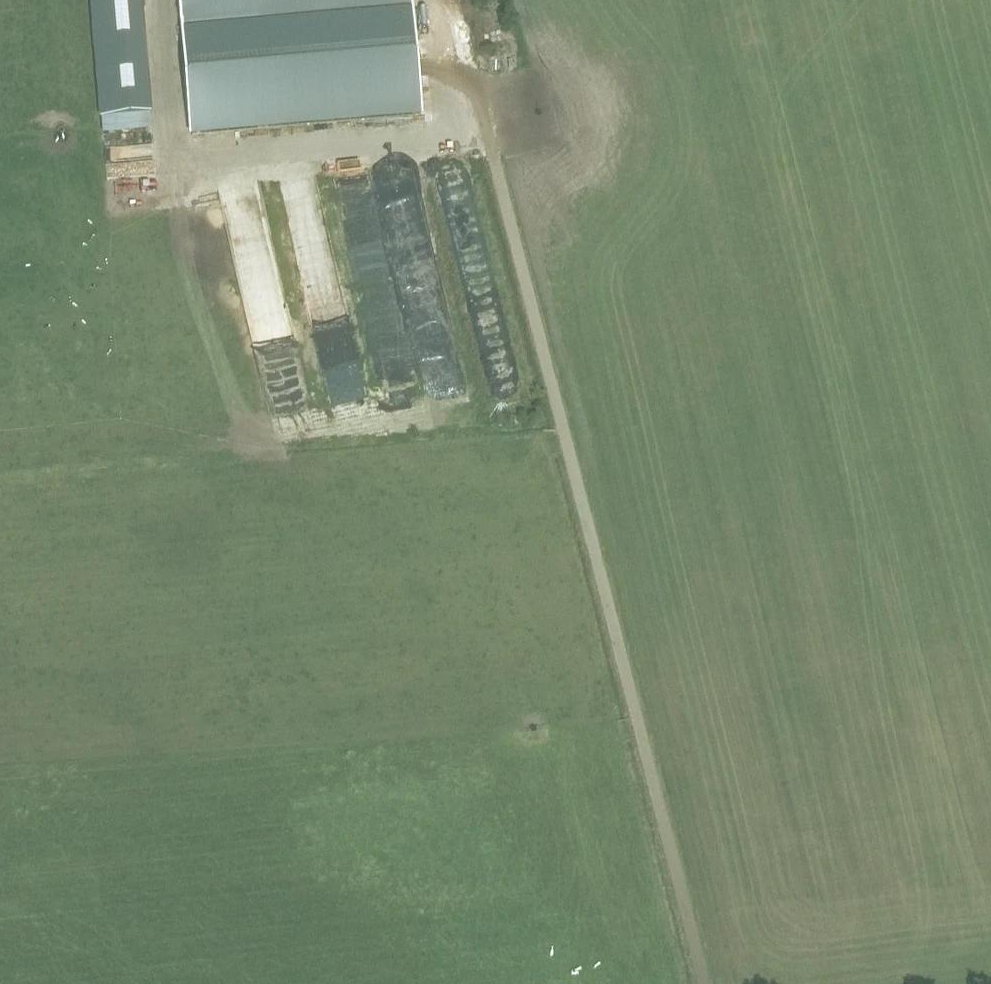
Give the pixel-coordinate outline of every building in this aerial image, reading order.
[(145,54),(140,0),(91,0),(101,118),(151,114),(145,54)] [(413,29),(410,0),(181,0),(185,48),(192,138),(421,118),(413,29)] [(433,167),(438,189),(451,186),(446,164),(433,167)] [(408,186),(394,188),(398,220),(412,218),(408,186)] [(364,272),(382,271),(380,233),(362,234),(364,272)] [(411,279),(426,273),(421,259),(406,265),(411,279)] [(242,270),(243,282),(273,280),(272,268),(242,270)] [(379,307),(375,289),(387,287),(385,277),(368,281),(377,319),(396,315),(393,303),(379,307)] [(378,325),(380,334),(399,330),(397,321),(378,325)] [(380,338),(383,353),(402,349),(400,334),(380,338)] [(434,342),(435,364),(456,363),(455,341),(434,342)] [(457,364),(439,368),(448,408),(466,404),(457,364)] [(512,366),(491,367),(491,382),(513,381),(512,366)]
